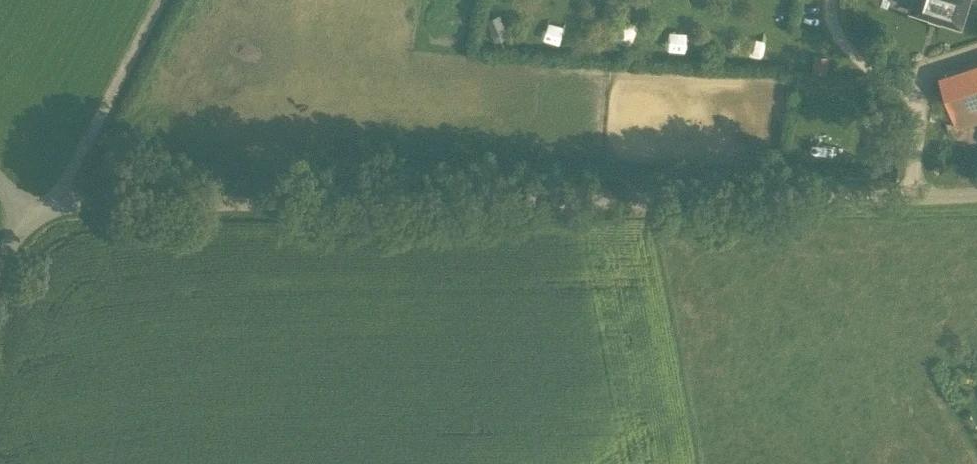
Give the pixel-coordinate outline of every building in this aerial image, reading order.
[(912,3),(911,5),(913,6),(913,5),(932,11),(932,12),(941,15),(941,14),(960,20),(962,21),(963,19),(968,0),(913,0),(912,3)] [(939,74),(957,129),(976,122),(976,62),(939,74)]
